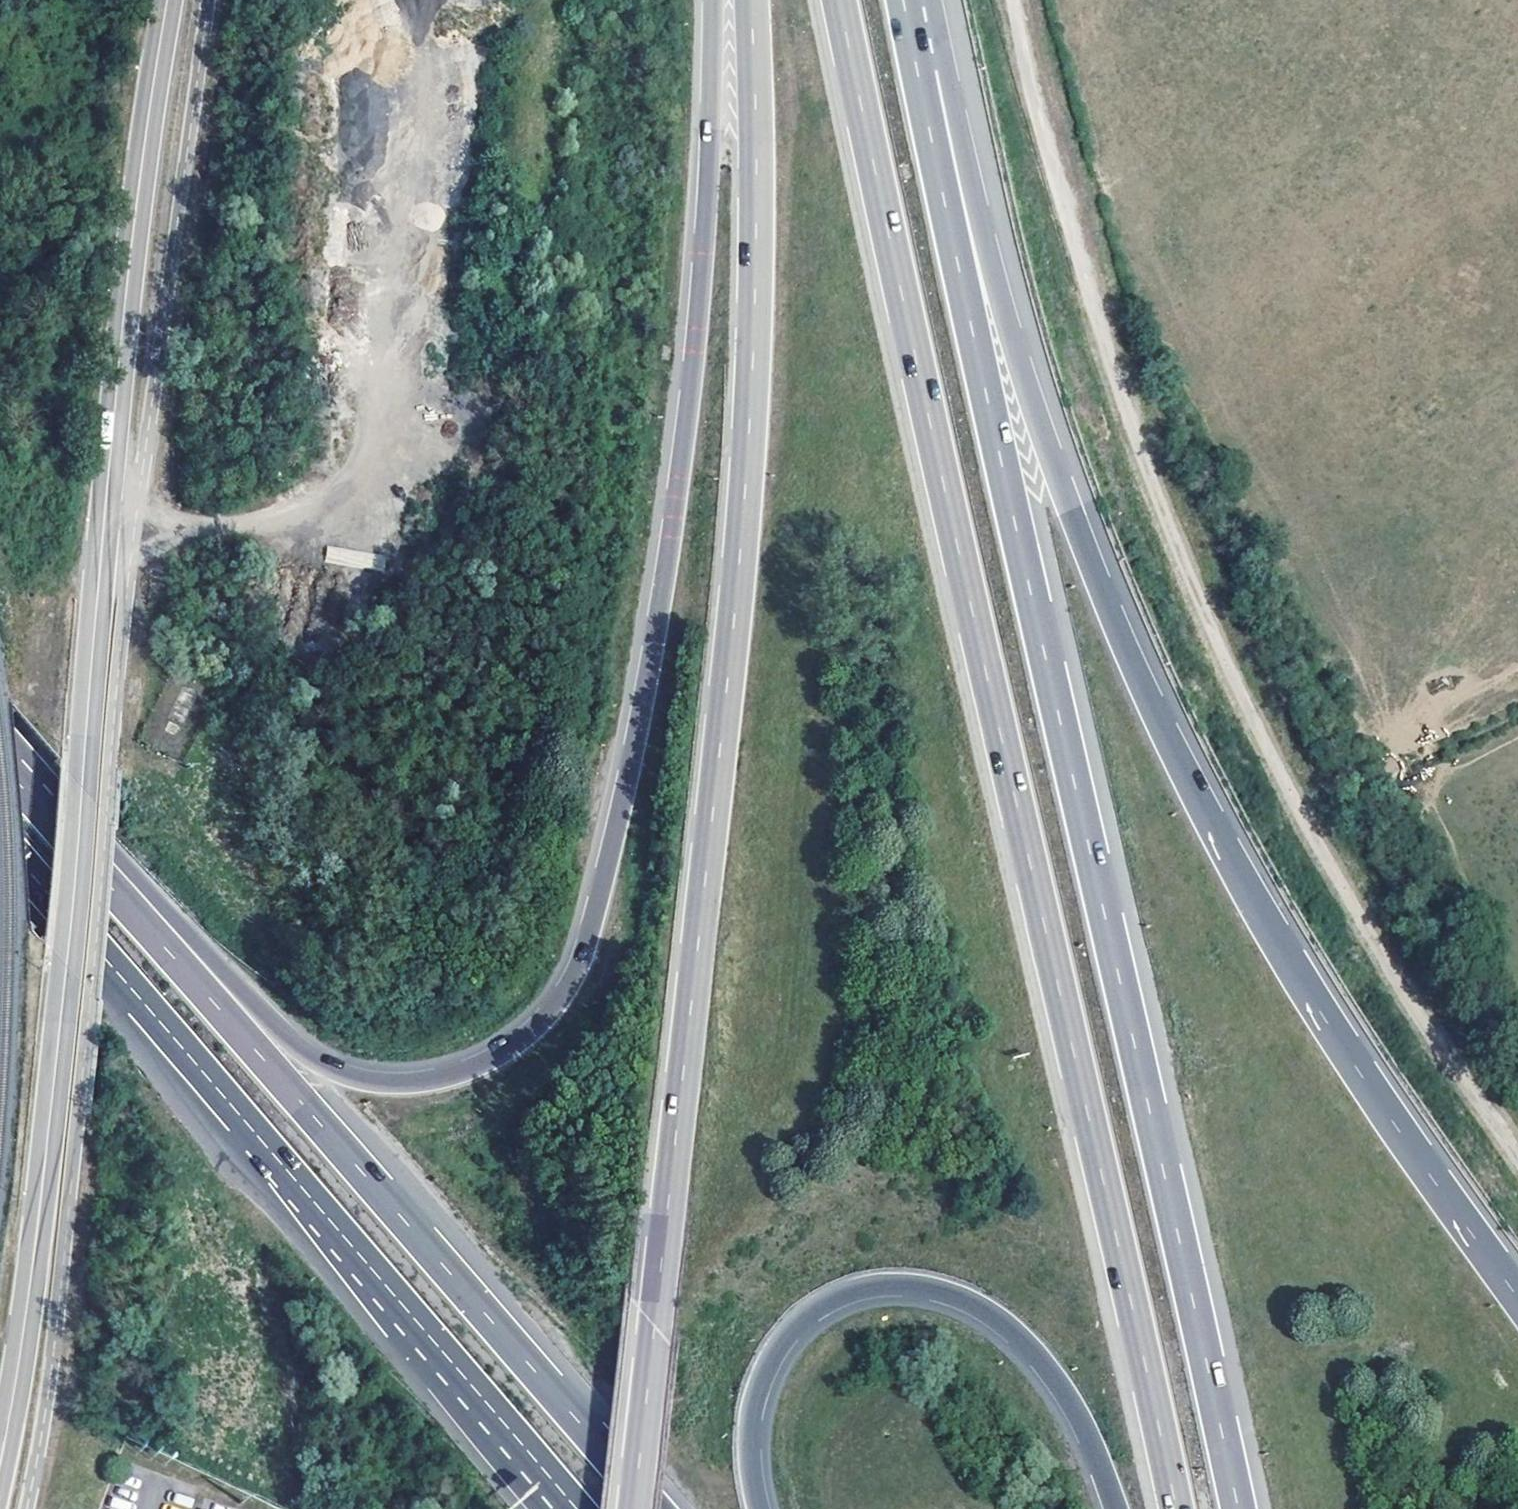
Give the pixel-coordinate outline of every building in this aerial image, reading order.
[(327,548),(326,561),(371,566),(373,553),(327,548)] [(178,725),(169,720),(164,731),(174,735),(178,725)]
